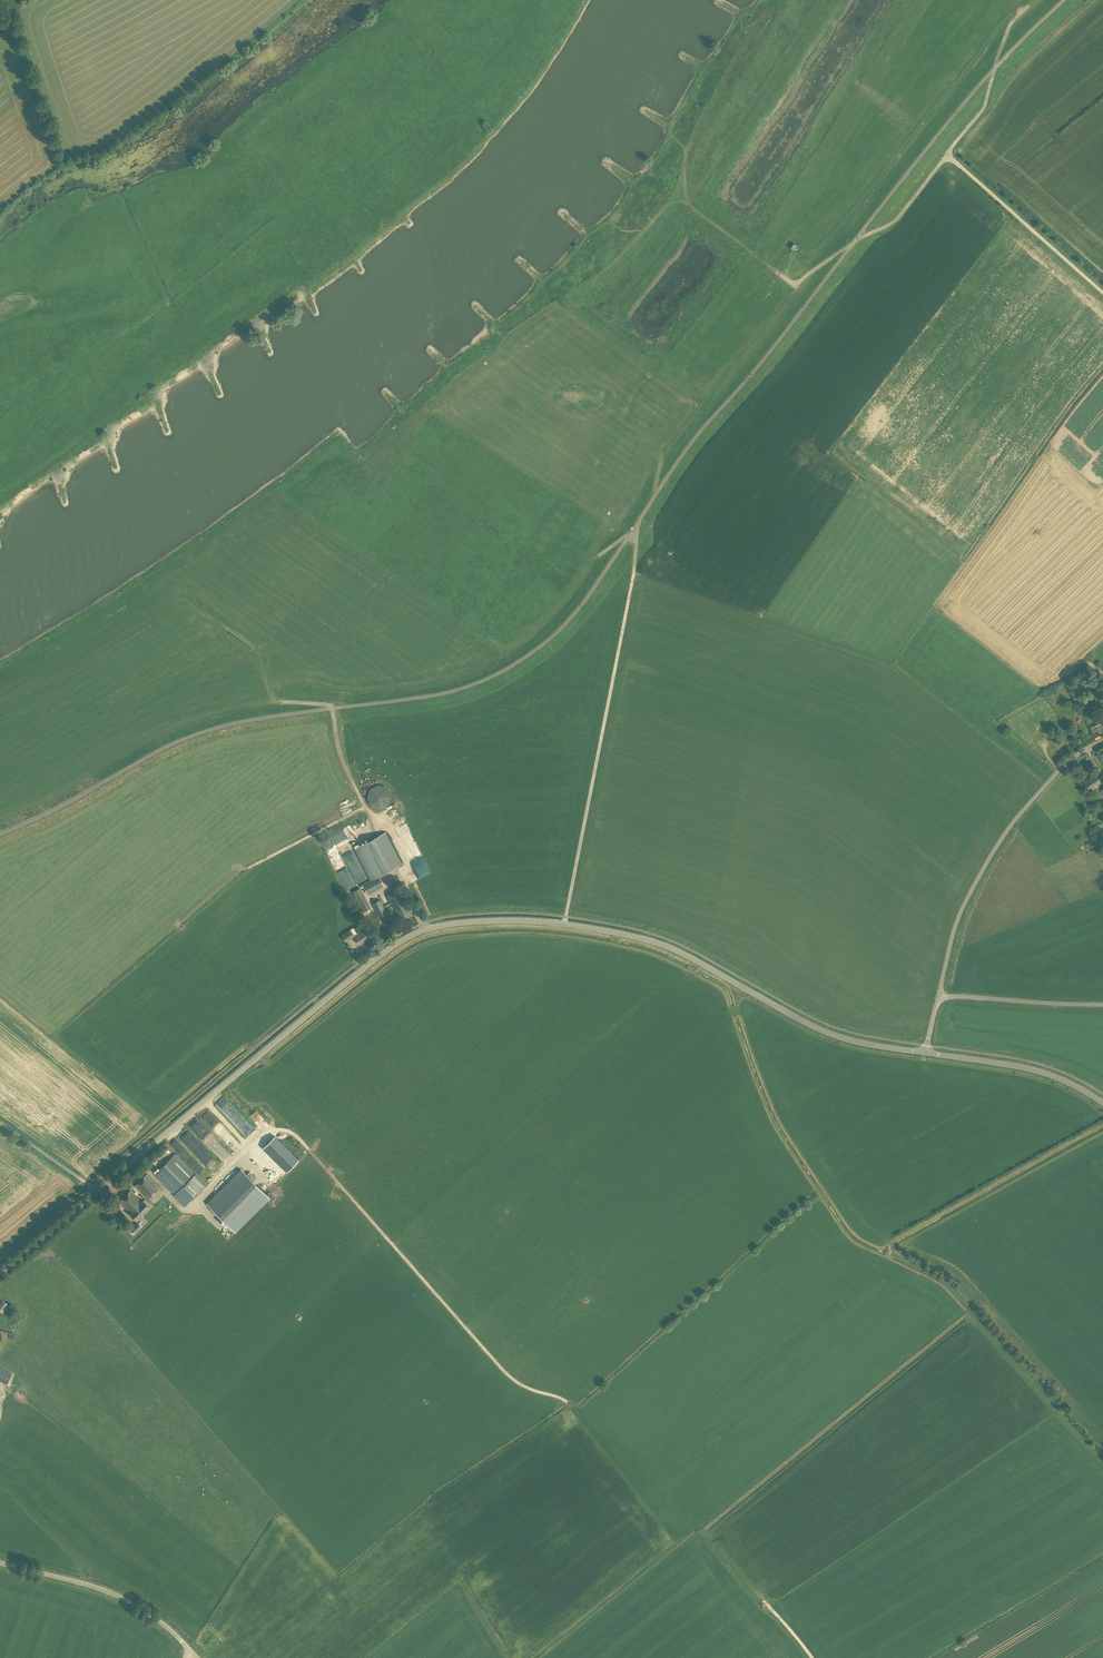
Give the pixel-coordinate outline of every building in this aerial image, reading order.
[(1090,790),(1101,782),(1095,773),(1084,782),(1090,790)] [(377,807),(382,807),(387,805),(391,797),(388,786),(378,783),(370,788),(366,796),(370,804),(377,807)] [(335,817),(339,823),(344,819),(340,813),(335,817)] [(337,830),(341,839),(351,835),(346,826),(337,830)] [(322,838),(326,846),(340,839),(335,831),(322,838)] [(367,895),(384,886),(378,876),(402,864),(385,832),(354,848),(370,880),(362,884),(367,895)] [(353,851),(345,854),(348,861),(356,857),(353,851)] [(411,914),(405,903),(406,903),(399,890),(387,896),(392,906),(386,909),(385,908),(384,909),(380,900),(372,904),(380,918),(395,910),(400,919),(401,919),(402,919),(404,918),(404,917),(411,914)] [(343,934),(341,935),(343,940),(345,942),(353,937),(349,930),(343,934)] [(359,944),(370,937),(365,930),(354,937),(359,944)] [(224,1110),(231,1105),(225,1098),(219,1102),(224,1110)] [(202,1125),(205,1122),(201,1119),(195,1126),(201,1132),(205,1127),(202,1125)] [(213,1159),(195,1142),(190,1147),(208,1164),(213,1159)] [(195,1174),(175,1154),(155,1174),(175,1194),(174,1194),(185,1205),(206,1185),(195,1174)] [(222,1155),(205,1171),(212,1178),(228,1162),(222,1155)] [(203,1168),(198,1163),(194,1166),(200,1172),(203,1168)] [(270,1195),(242,1168),(208,1203),(236,1231),(270,1195)] [(148,1199),(160,1187),(147,1174),(134,1186),(148,1199)] [(142,1201),(131,1190),(120,1201),(131,1212),(130,1213),(136,1220),(150,1207),(144,1200),(142,1201)] [(134,1233),(141,1226),(136,1221),(133,1225),(134,1226),(130,1229),(134,1233)] [(8,1305),(2,1300),(0,1303),(0,1310),(3,1312),(8,1305)] [(5,1383),(6,1383),(7,1384),(13,1374),(6,1371),(0,1367),(0,1380),(5,1383)]
